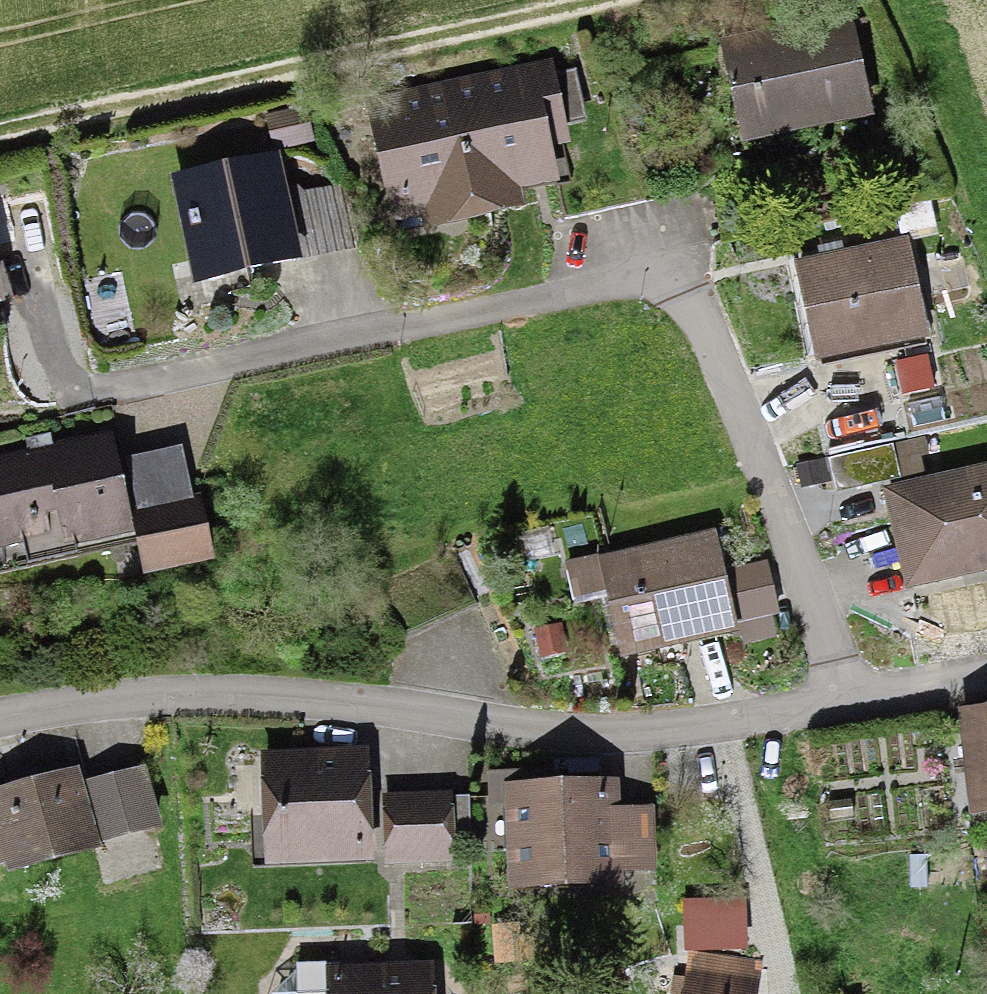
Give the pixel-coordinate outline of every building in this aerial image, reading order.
[(864,20),(728,51),(751,151),(887,120),(864,20)] [(562,67),(381,109),(407,223),(550,190),(536,129),(575,120),(562,67)] [(316,117),(275,124),(281,160),(322,153),(316,117)] [(285,168),(185,188),(204,284),(304,264),(285,168)] [(20,313),(0,231),(0,318),(20,313)] [(915,245),(805,269),(827,373),(937,349),(915,245)] [(951,280),(959,316),(986,309),(986,292),(982,272),(951,280)] [(0,465),(0,565),(147,535),(128,439),(0,465)] [(925,449),(836,466),(843,501),(931,485),(925,449)] [(201,450),(137,464),(162,580),(226,567),(201,450)] [(893,501),(916,600),(986,583),(986,479),(893,501)] [(726,538),(612,563),(635,666),(748,641),(726,538)] [(776,569),(740,578),(752,631),(788,623),(776,569)] [(960,713),(970,823),(986,821),(986,710),(960,713)] [(360,759),(264,762),(267,853),(363,850),(360,759)] [(0,800),(0,887),(110,855),(87,775),(0,800)] [(152,775),(97,793),(116,853),(171,836),(152,775)] [(628,789),(511,793),(515,911),(665,906),(662,819),(630,820),(628,789)] [(419,808),(387,810),(388,859),(420,859),(419,808)] [(449,808),(419,808),(420,859),(450,859),(449,808)] [(751,912),(691,913),(693,960),(753,958),(751,912)] [(696,965),(692,993),(766,993),(769,974),(696,965)] [(330,980),(331,993),(448,993),(447,974),(330,980)]
